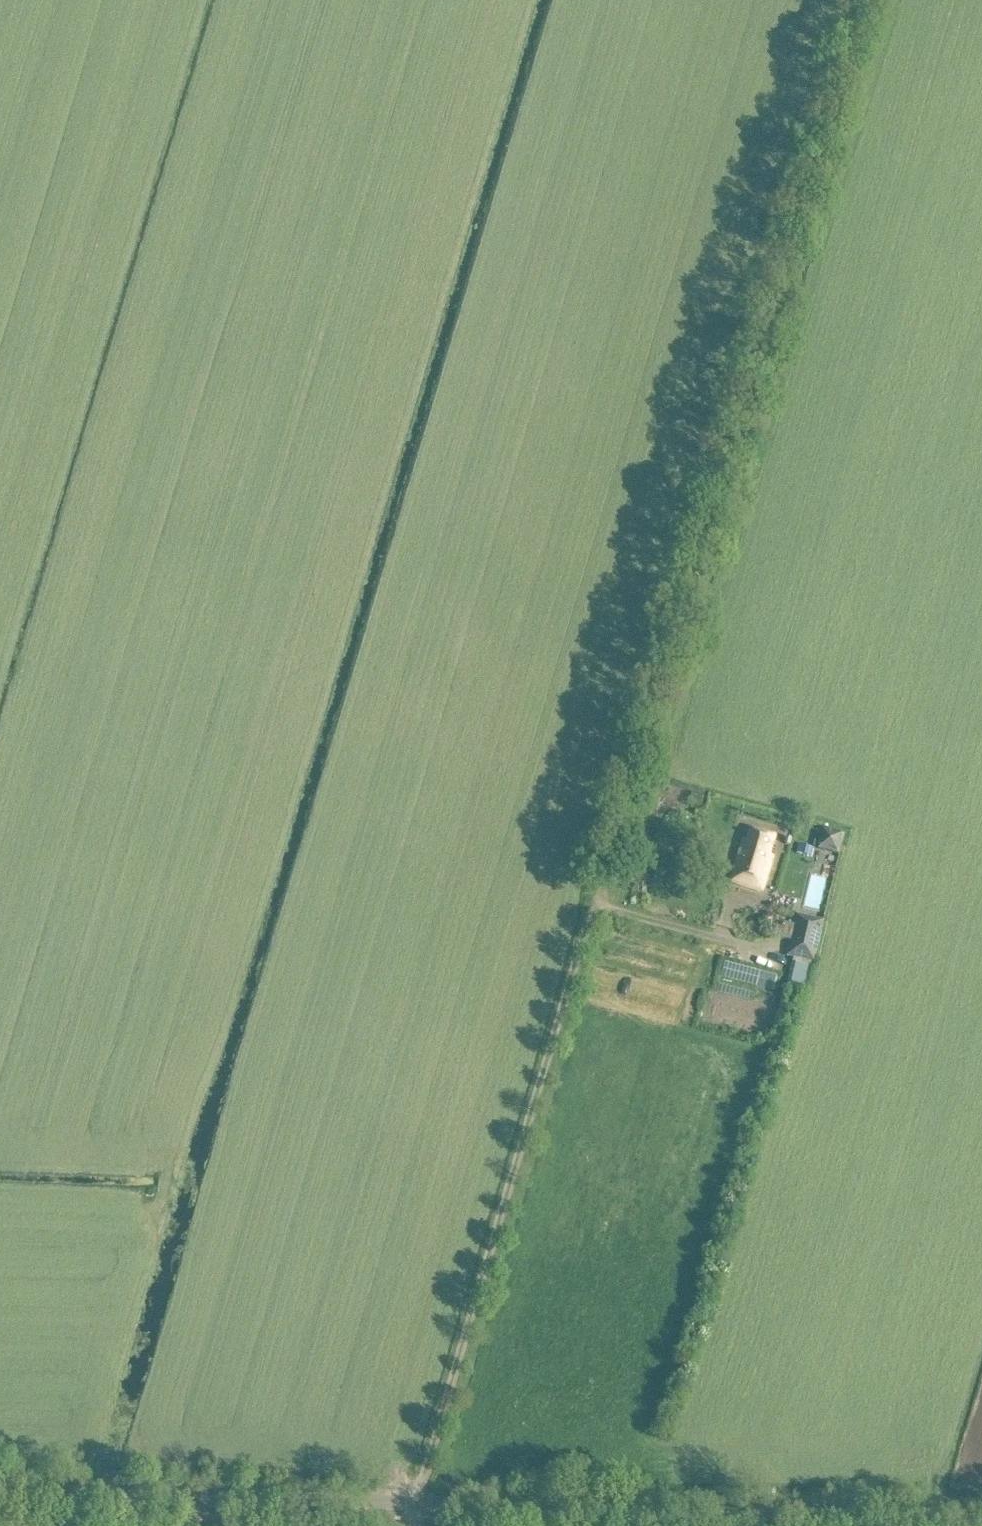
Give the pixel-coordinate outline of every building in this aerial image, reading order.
[(693,794),(690,804),(701,807),(704,797),(693,794)] [(845,833),(827,827),(822,846),(840,852),(845,833)] [(768,858),(773,839),(750,833),(745,851),(740,850),(730,885),(761,895),(772,859),(768,858)] [(812,961),(820,926),(800,921),(792,957),(812,961)] [(814,988),(815,967),(796,966),(795,987),(814,988)]
